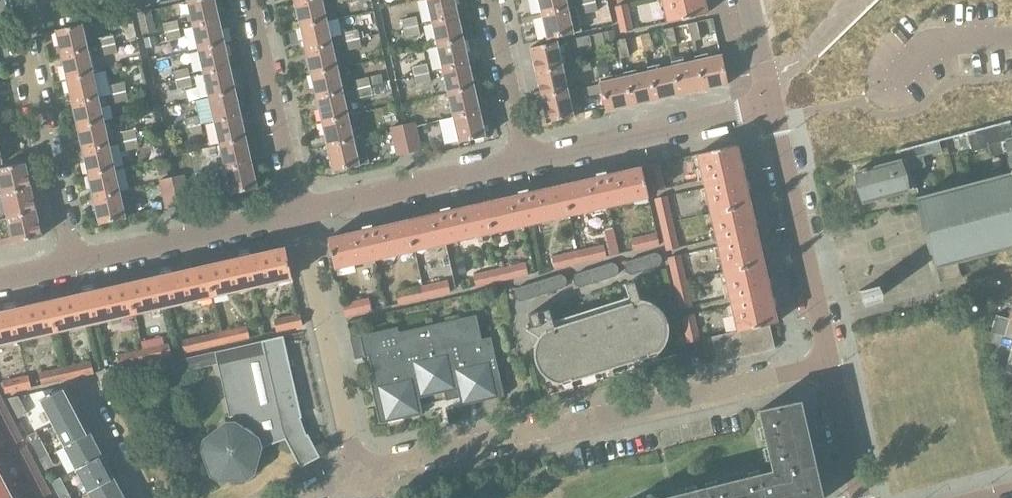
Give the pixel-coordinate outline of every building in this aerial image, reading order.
[(215,0),(187,0),(186,0),(192,26),(219,20),(215,0)] [(299,26),(327,20),(322,0),(305,0),(294,3),(299,26)] [(431,21),(458,15),(455,0),(426,0),(431,21)] [(541,14),(568,7),(566,0),(538,0),(541,14)] [(707,13),(704,0),(662,0),(666,22),(707,13)] [(598,10),(596,1),(581,4),(583,13),(598,10)] [(616,15),(628,13),(626,4),(614,7),(616,15)] [(574,33),(574,32),(568,7),(541,14),(546,39),(574,33)] [(150,10),(137,13),(142,33),(154,31),(150,10)] [(630,21),(628,13),(616,15),(618,24),(630,21)] [(404,27),(418,24),(416,15),(402,18),(404,27)] [(463,39),(458,15),(431,21),(436,45),(463,39)] [(126,40),(137,37),(132,17),(121,19),(126,40)] [(162,23),(164,32),(179,29),(177,20),(162,23)] [(225,43),(219,20),(192,26),(197,50),(225,43)] [(299,26),(305,50),(332,44),(327,20),(299,26)] [(620,32),(632,30),(630,21),(618,24),(620,32)] [(697,21),(688,23),(692,41),(701,39),(697,21)] [(55,30),(60,55),(88,49),(82,24),(55,30)] [(418,24),(404,27),(394,29),(396,38),(420,33),(418,24)] [(677,44),(673,27),(664,29),(668,46),(677,44)] [(181,38),(179,29),(164,32),(166,41),(181,38)] [(344,41),(359,38),(357,29),(342,32),(344,41)] [(613,29),(602,32),(606,49),(617,47),(616,40),(613,29)] [(606,49),(602,32),(593,34),(597,51),(606,49)] [(649,32),(640,35),(644,52),(653,50),(649,32)] [(99,37),(101,46),(115,43),(113,34),(99,37)] [(143,38),(145,48),(156,45),(154,35),(143,38)] [(591,44),(589,35),(571,39),(573,48),(591,44)] [(361,47),(359,38),(344,41),(346,50),(361,47)] [(629,55),(625,38),(616,40),(617,47),(620,57),(629,55)] [(469,63),(463,39),(436,45),(442,69),(469,63)] [(530,47),(530,48),(535,73),(563,67),(557,41),(530,47)] [(115,43),(101,46),(103,55),(117,52),(115,43)] [(225,43),(197,50),(203,73),(230,67),(225,43)] [(305,50),(310,74),(338,68),(332,44),(305,50)] [(60,55),(66,79),(93,73),(88,49),(60,55)] [(721,53),(720,53),(696,59),(703,90),(728,84),(721,53)] [(696,59),(672,64),(679,95),(703,90),(696,59)] [(591,70),(589,61),(572,65),(574,74),(591,70)] [(605,62),(596,64),(598,76),(608,74),(605,62)] [(414,75),(429,72),(427,63),(412,66),(414,75)] [(469,63),(442,69),(447,93),(474,87),(469,63)] [(655,100),(679,95),(672,64),(648,70),(655,100)] [(173,71),(175,80),(190,76),(188,67),(173,71)] [(235,91),(230,67),(203,73),(208,97),(235,91)] [(568,90),(563,67),(535,73),(541,97),(568,90)] [(310,74),(315,98),(343,92),(338,68),(310,74)] [(648,70),(624,75),(631,106),(655,100),(648,70)] [(429,72),(414,75),(416,84),(431,81),(429,72)] [(93,73),(66,79),(71,103),(99,97),(93,73)] [(383,83),(382,81),(381,74),(353,80),(355,89),(383,83)] [(599,81),(599,83),(602,92),(601,92),(606,112),(631,106),(624,75),(599,81)] [(192,85),(190,76),(175,80),(177,89),(192,85)] [(389,80),(382,81),(383,83),(355,89),(357,98),(391,90),(389,80)] [(109,85),(111,94),(126,91),(124,82),(109,85)] [(583,96),(601,92),(602,92),(599,83),(581,87),(583,96)] [(480,111),(474,87),(447,93),(452,117),(480,111)] [(568,90),(541,97),(546,122),(574,116),(568,90)] [(126,91),(111,94),(113,103),(128,100),(126,91)] [(235,91),(208,97),(213,121),(241,115),(235,91)] [(315,98),(321,122),(348,115),(343,92),(315,98)] [(71,103),(76,127),(104,121),(99,97),(71,103)] [(480,111),(452,117),(458,142),(485,136),(480,111)] [(186,127),(200,124),(198,115),(184,118),(186,127)] [(246,139),(241,115),(213,121),(219,145),(246,139)] [(321,122),(326,145),(354,139),(348,115),(321,122)] [(76,127),(82,151),(109,145),(104,121),(76,127)] [(405,138),(408,138),(417,136),(414,122),(402,124),(405,138)] [(1006,122),(968,132),(973,150),(989,145),(992,155),(1009,150),(1011,157),(1011,138),(1010,139),(1006,122)] [(202,133),(200,124),(186,127),(188,136),(202,133)] [(393,141),(402,139),(405,138),(402,124),(390,127),(393,141)] [(120,133),(122,142),(136,138),(134,129),(120,133)] [(417,136),(408,138),(405,138),(409,153),(421,150),(417,136)] [(138,147),(136,138),(122,142),(124,151),(138,147)] [(405,138),(402,139),(393,141),(397,155),(409,153),(405,138)] [(246,139),(219,145),(224,169),(252,162),(246,139)] [(359,165),(354,139),(326,145),(332,171),(359,165)] [(926,152),(927,154),(945,149),(942,139),(906,148),(909,158),(855,172),(863,202),(914,189),(908,170),(924,165),(922,153),(926,152)] [(82,151),(87,175),(114,168),(109,145),(82,151)] [(697,154),(710,213),(750,204),(736,145),(697,154)] [(257,188),(252,162),(224,169),(230,194),(257,188)] [(31,187),(25,163),(0,168),(0,194),(31,187)] [(660,171),(658,163),(647,165),(649,174),(660,171)] [(167,172),(165,165),(158,167),(160,174),(167,172)] [(605,171),(596,173),(597,177),(562,184),(570,215),(648,197),(641,166),(606,175),(605,171)] [(87,175),(92,198),(120,192),(114,168),(87,175)] [(662,180),(660,171),(649,174),(651,182),(662,180)] [(920,209),(922,214),(920,215),(921,217),(927,216),(929,224),(923,226),(924,228),(929,227),(932,235),(926,236),(926,239),(932,237),(934,246),(929,248),(930,250),(931,250),(940,283),(963,276),(963,274),(960,275),(956,259),(974,255),(975,258),(977,257),(976,254),(1011,245),(1011,173),(996,177),(996,175),(993,175),(994,179),(978,183),(977,179),(975,180),(976,183),(959,187),(958,184),(955,185),(956,188),(939,193),(939,190),(936,190),(937,194),(920,198),(919,195),(917,196),(920,209)] [(174,191),(177,190),(186,188),(183,174),(171,177),(174,191)] [(171,177),(168,177),(159,180),(162,194),(174,191),(171,177)] [(662,180),(651,182),(653,191),(664,188),(662,180)] [(527,189),(518,191),(519,194),(484,202),(491,232),(570,215),(562,184),(528,192),(527,189)] [(31,187),(0,194),(0,219),(36,211),(31,187)] [(190,202),(186,188),(177,190),(174,191),(178,205),(190,202)] [(174,191),(162,194),(166,208),(178,205),(174,191)] [(126,218),(120,192),(92,198),(98,224),(126,218)] [(655,198),(657,207),(668,204),(666,196),(655,198)] [(449,206),(440,209),(441,212),(406,220),(413,250),(491,232),(484,202),(450,210),(449,206)] [(670,213),(668,204),(657,207),(659,216),(670,213)] [(710,213),(724,273),(763,263),(750,204),(710,213)] [(12,241),(13,242),(42,236),(36,211),(0,219),(0,244),(12,241)] [(659,216),(661,224),(672,222),(670,213),(659,216)] [(371,224),(362,226),(363,230),(327,238),(334,268),(413,250),(406,220),(372,228),(371,224)] [(661,224),(663,233),(674,230),(672,222),(661,224)] [(607,244),(616,242),(613,227),(604,229),(607,244)] [(676,239),(674,230),(663,233),(665,242),(676,239)] [(650,246),(659,244),(656,233),(648,235),(650,246)] [(648,235),(639,237),(642,248),(650,246),(648,235)] [(639,237),(630,239),(633,250),(642,248),(639,237)] [(676,239),(665,242),(667,250),(678,248),(676,239)] [(619,254),(616,242),(607,244),(610,256),(619,254)] [(597,258),(606,256),(604,245),(595,247),(597,258)] [(205,265),(212,296),(291,278),(285,247),(249,255),(249,252),(239,254),(240,257),(205,265)] [(595,247),(586,249),(589,260),(597,258),(595,247)] [(580,262),(589,260),(586,249),(578,251),(580,262)] [(571,264),(580,262),(578,251),(569,253),(571,264)] [(653,267),(658,266),(660,265),(661,264),(661,262),(662,261),(662,259),(661,257),(661,256),(660,255),(660,254),(659,253),(658,253),(656,252),(654,252),(649,254),(653,267)] [(569,253),(560,255),(563,266),(571,264),(569,253)] [(649,254),(641,256),(645,270),(653,267),(649,254)] [(668,257),(670,266),(682,263),(680,254),(668,257)] [(560,255),(552,257),(554,268),(563,266),(560,255)] [(637,273),(645,270),(641,256),(633,259),(637,273)] [(633,259),(628,260),(627,261),(626,262),(625,264),(624,265),(624,267),(625,268),(625,270),(626,271),(627,272),(628,273),(630,274),(632,274),(637,273),(633,259)] [(464,261),(456,263),(458,274),(466,272),(464,261)] [(525,262),(517,264),(519,276),(528,274),(525,262)] [(610,277),(615,276),(616,275),(617,274),(618,272),(618,271),(618,269),(618,268),(618,266),(617,265),(616,264),(615,263),(613,262),(612,262),(611,262),(606,263),(610,277)] [(598,266),(602,280),(610,277),(606,263),(598,266)] [(684,272),(682,263),(670,266),(672,274),(684,272)] [(763,263),(724,273),(737,331),(768,324),(777,322),(763,263)] [(511,278),(519,276),(517,264),(508,266),(511,278)] [(127,283),(134,313),(212,296),(205,265),(173,273),(172,269),(161,272),(162,275),(127,283)] [(508,266),(500,268),(502,280),(511,278),(508,266)] [(598,266),(590,269),(594,282),(602,280),(598,266)] [(500,268),(495,269),(491,270),(494,282),(502,280),(500,268)] [(582,271),(586,285),(594,282),(590,269),(582,271)] [(484,272),(482,272),(485,284),(494,282),(491,270),(484,272)] [(582,271),(576,273),(575,274),(574,275),(574,276),(573,278),(573,279),(573,280),(574,282),(574,283),(576,285),(578,286),(579,287),(581,287),(586,285),(582,271)] [(482,272),(474,274),(477,286),(485,284),(482,272)] [(672,274),(674,283),(686,280),(684,272),(672,274)] [(558,289),(563,287),(566,285),(566,284),(566,283),(566,281),(566,280),(566,279),(565,277),(564,276),(563,275),(561,274),(560,274),(559,274),(554,275),(558,289)] [(554,275),(546,278),(550,292),(558,289),(554,275)] [(550,292),(546,278),(538,280),(542,294),(550,292)] [(447,280),(439,282),(441,294),(450,292),(447,280)] [(538,280),(530,283),(534,297),(542,294),(538,280)] [(688,289),(686,280),(674,283),(676,291),(688,289)] [(634,281),(624,285),(630,302),(554,327),(549,309),(537,312),(537,311),(527,314),(531,327),(525,329),(538,336),(537,340),(535,344),(535,346),(534,349),(534,353),(534,355),(534,359),(535,362),(536,364),(536,366),(538,368),(540,371),(542,374),(545,377),(548,379),(551,381),(555,382),(557,383),(561,383),(563,384),(649,356),(656,354),(659,351),(661,349),(662,347),(664,345),(666,342),(667,338),(667,337),(668,333),(668,331),(668,328),(668,326),(668,324),(667,321),(665,316),(663,313),(661,310),(660,309),(658,307),(656,306),(651,302),(649,302),(646,301),(643,300),(640,300),(634,281)] [(433,296),(441,294),(439,282),(430,284),(433,296)] [(48,301),(55,331),(134,313),(127,283),(93,291),(93,287),(88,288),(83,289),(84,293),(48,301)] [(534,297),(530,283),(522,285),(526,299),(534,297)] [(430,284),(421,286),(424,298),(433,296),(430,284)] [(522,285),(517,287),(516,288),(515,289),(514,291),(513,292),(513,293),(514,295),(514,296),(515,298),(516,299),(517,300),(518,300),(520,301),(521,301),(526,299),(522,285)] [(415,300),(424,298),(421,286),(413,288),(415,300)] [(879,298),(876,286),(861,290),(864,302),(879,298)] [(413,288),(404,290),(407,302),(415,300),(413,288)] [(676,291),(678,300),(690,298),(688,289),(676,291)] [(404,290),(395,292),(398,303),(407,302),(404,290)] [(369,298),(360,300),(362,312),(371,310),(369,298)] [(691,306),(690,298),(678,300),(680,309),(691,306)] [(360,300),(351,302),(354,314),(362,312),(360,300)] [(55,331),(48,301),(15,308),(15,305),(5,307),(6,310),(0,312),(0,344),(55,331)] [(351,302),(342,304),(345,315),(354,314),(351,302)] [(1010,320),(997,317),(992,333),(1005,337),(1011,339),(1011,312),(1010,320)] [(293,327),(302,325),(299,314),(291,316),(293,327)] [(359,335),(364,356),(364,357),(368,356),(374,382),(370,383),(379,423),(422,414),(419,398),(444,392),(446,400),(459,397),(461,405),(504,396),(491,336),(481,338),(476,314),(399,332),(398,327),(359,335)] [(682,316),(684,325),(694,322),(692,314),(682,316)] [(291,316),(282,318),(285,329),(293,327),(291,316)] [(285,329),(282,318),(273,320),(276,331),(285,329)] [(696,331),(694,322),(684,325),(685,334),(696,331)] [(774,348),(768,324),(737,331),(742,355),(774,348)] [(240,339),(248,337),(246,326),(237,328),(240,339)] [(237,328),(229,330),(231,341),(240,339),(237,328)] [(231,341),(229,330),(220,332),(223,343),(231,341)] [(685,334),(687,342),(698,340),(696,331),(685,334)] [(737,331),(724,334),(730,358),(742,355),(737,331)] [(220,332),(212,334),(214,345),(223,343),(220,332)] [(214,345),(212,334),(203,336),(206,347),(214,345)] [(724,334),(712,337),(717,360),(730,358),(724,334)] [(203,336),(195,338),(197,349),(206,347),(203,336)] [(283,336),(275,338),(235,346),(238,358),(263,352),(273,396),(295,391),(283,336)] [(195,338),(190,339),(182,341),(184,352),(197,349),(195,338)] [(168,344),(159,346),(161,357),(170,355),(168,344)] [(1011,375),(1011,344),(1006,366),(994,369),(997,383),(1011,380),(1011,375)] [(161,357),(159,346),(150,348),(153,359),(161,357)] [(159,376),(218,362),(230,416),(238,414),(239,418),(237,422),(235,421),(225,421),(202,439),(200,449),(210,475),(218,481),(246,480),(254,473),(262,447),(285,439),(289,447),(300,467),(319,456),(307,433),(306,434),(300,418),(301,417),(295,391),(273,396),(263,352),(238,358),(235,346),(157,364),(159,376)] [(150,348),(142,349),(144,361),(153,359),(150,348)] [(144,361),(142,349),(133,351),(136,363),(144,361)] [(133,351),(125,353),(127,365),(136,363),(133,351)] [(127,365),(125,353),(116,355),(118,367),(127,365)] [(91,361),(82,363),(84,375),(94,373),(91,361)] [(82,363),(73,365),(76,377),(84,375),(82,363)] [(64,367),(67,379),(70,378),(76,377),(73,365),(64,367)] [(67,379),(64,367),(56,369),(58,381),(67,379)] [(56,369),(47,371),(49,382),(58,381),(56,369)] [(49,382),(47,371),(38,373),(40,385),(49,382)] [(28,375),(19,377),(22,389),(30,387),(28,375)] [(19,377),(10,379),(13,391),(22,389),(19,377)] [(2,381),(2,383),(4,393),(13,391),(10,379),(2,381)] [(40,400),(52,423),(78,410),(76,407),(79,406),(74,397),(71,398),(65,387),(40,400)] [(7,399),(14,411),(22,406),(17,397),(7,399)] [(794,402),(786,404),(759,410),(774,473),(813,465),(800,406),(800,405),(799,403),(797,403),(796,402),(795,402),(794,402)] [(26,413),(22,406),(14,411),(17,418),(26,413)] [(10,416),(6,408),(0,411),(0,421),(10,416)] [(83,421),(78,410),(52,423),(64,446),(90,433),(88,430),(90,429),(85,420),(83,421)] [(2,430),(14,424),(10,416),(0,421),(0,426),(2,430)] [(2,430),(6,438),(18,432),(14,424),(2,430)] [(27,436),(32,446),(41,442),(35,431),(27,436)] [(22,440),(18,432),(6,438),(10,446),(22,440)] [(90,433),(64,446),(56,451),(68,473),(76,468),(101,455),(100,453),(102,452),(98,442),(95,443),(90,433)] [(13,452),(18,460),(29,454),(26,446),(13,452)] [(18,460),(22,468),(33,462),(29,454),(18,460)] [(45,470),(54,465),(48,455),(39,460),(45,470)] [(88,491),(113,478),(111,476),(114,474),(108,464),(106,466),(101,455),(76,468),(88,491)] [(22,468),(26,476),(37,469),(33,462),(22,468)] [(731,476),(736,497),(821,497),(813,465),(774,473),(761,477),(760,474),(750,477),(748,472),(731,476)] [(26,476),(30,483),(41,477),(37,469),(26,476)] [(731,476),(716,480),(717,485),(687,492),(685,487),(669,491),(670,497),(736,497),(731,476)] [(30,483),(34,491),(45,485),(41,477),(30,483)] [(50,482),(56,492),(64,487),(59,477),(50,482)] [(92,497),(123,497),(125,497),(120,487),(118,489),(113,478),(88,491),(92,497)] [(45,485),(34,491),(38,497),(40,497),(49,493),(45,485)] [(5,486),(0,489),(0,497),(11,497),(5,486)]
